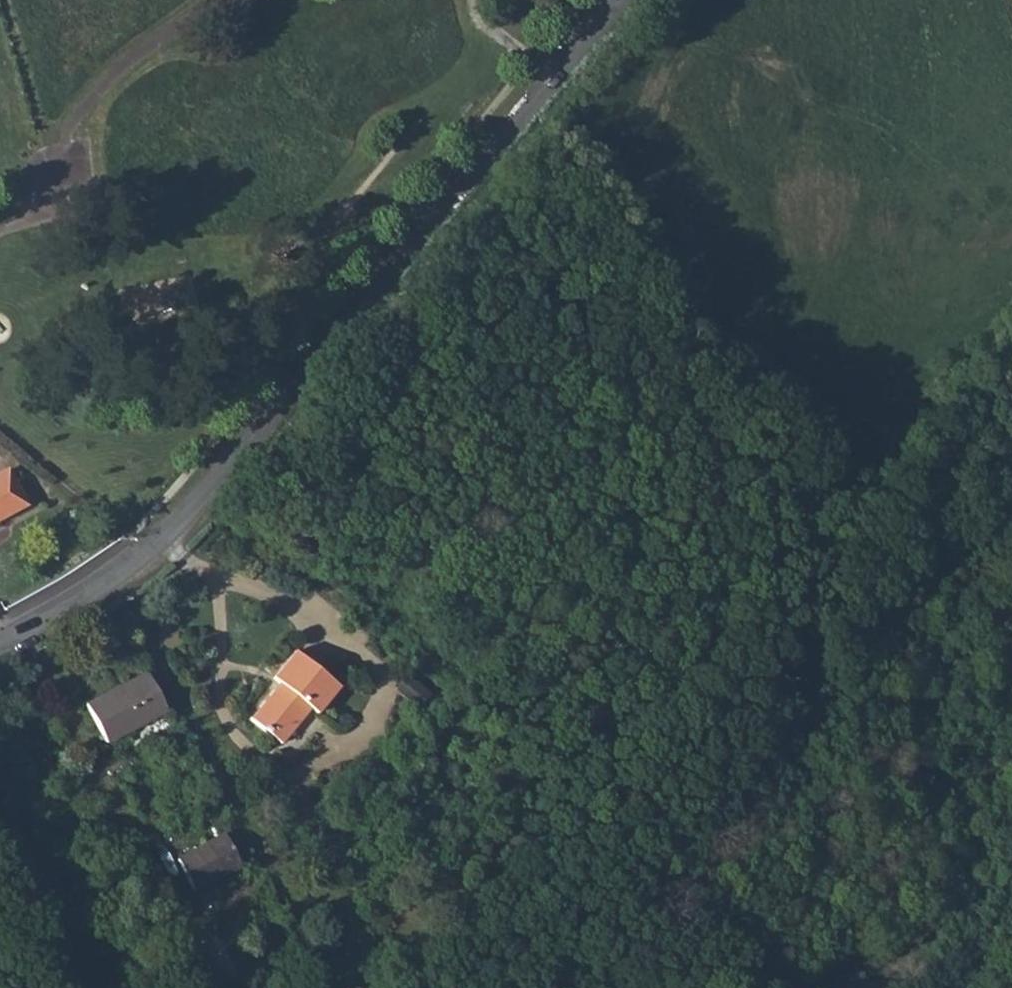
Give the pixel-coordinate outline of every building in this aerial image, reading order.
[(28,506),(7,468),(0,472),(0,520),(28,506)] [(250,720),(280,744),(308,710),(314,715),(336,688),(293,653),(272,680),(278,685),(250,720)] [(86,707),(106,743),(165,711),(145,674),(86,707)] [(408,686),(397,699),(418,716),(428,703),(408,686)] [(176,861),(192,892),(239,867),(222,836),(176,861)] [(236,976),(213,987),(242,987),(236,976)]
